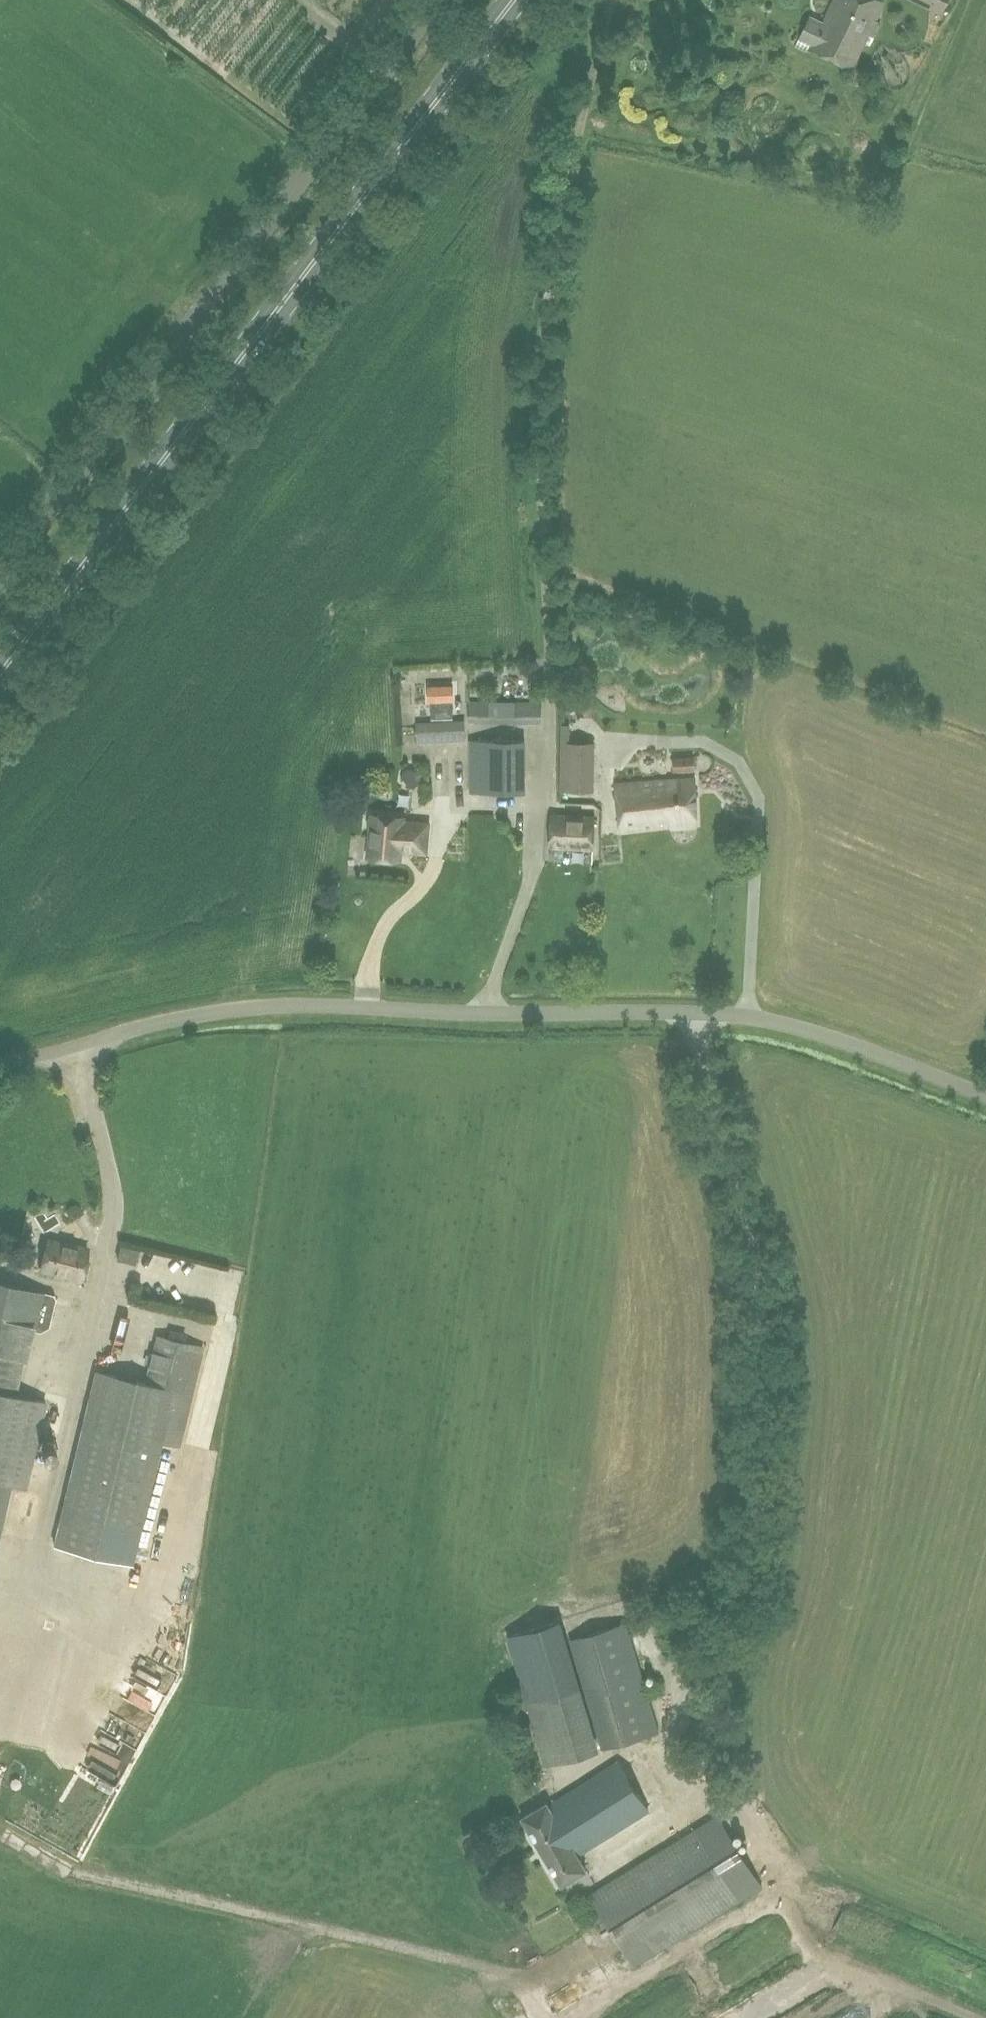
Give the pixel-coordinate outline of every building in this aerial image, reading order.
[(868,36),(873,38),(880,23),(875,21),(884,3),(878,0),(834,0),(820,28),(807,22),(800,37),(814,44),(811,48),(852,68),(868,36)] [(940,14),(947,0),(909,0),(940,14)] [(452,706),(451,692),(427,693),(428,707),(452,706)] [(470,702),(470,721),(541,721),(541,702),(470,702)] [(416,723),(417,742),(465,739),(464,720),(416,723)] [(563,724),(562,790),(594,790),(595,742),(571,741),(572,724),(563,724)] [(524,792),(524,740),(470,740),(470,791),(524,792)] [(695,756),(675,757),(676,770),(696,769),(695,756)] [(696,778),(617,782),(623,829),(673,825),(673,828),(698,826),(696,778)] [(595,849),(595,827),(583,827),(583,809),(549,808),(548,859),(582,860),(583,849),(595,849)] [(401,817),(371,815),(371,818),(367,819),(366,827),(370,829),(367,857),(398,860),(399,848),(405,849),(404,851),(424,852),(426,824),(401,822),(401,817)] [(40,1268),(80,1278),(87,1250),(47,1240),(40,1268)] [(137,1250),(120,1246),(117,1258),(134,1263),(137,1250)] [(32,1317),(40,1319),(39,1325),(43,1327),(47,1324),(53,1299),(51,1295),(0,1283),(0,1484),(23,1489),(45,1401),(14,1393),(32,1317)] [(96,1370),(54,1545),(132,1564),(161,1442),(178,1446),(202,1346),(157,1336),(146,1382),(96,1370)] [(32,1488),(26,1518),(39,1520),(44,1490),(32,1488)] [(571,1639),(584,1685),(603,1747),(659,1731),(627,1622),(571,1639)] [(596,1738),(581,1684),(564,1689),(562,1683),(534,1690),(551,1751),(596,1738)] [(152,1728),(162,1706),(151,1701),(141,1723),(152,1728)] [(578,1853),(648,1809),(618,1760),(547,1804),(545,1801),(521,1816),(562,1883),(587,1867),(578,1853)] [(75,1778),(84,1787),(93,1778),(84,1769),(75,1778)] [(591,1893),(636,1965),(763,1887),(718,1814),(591,1893)]
